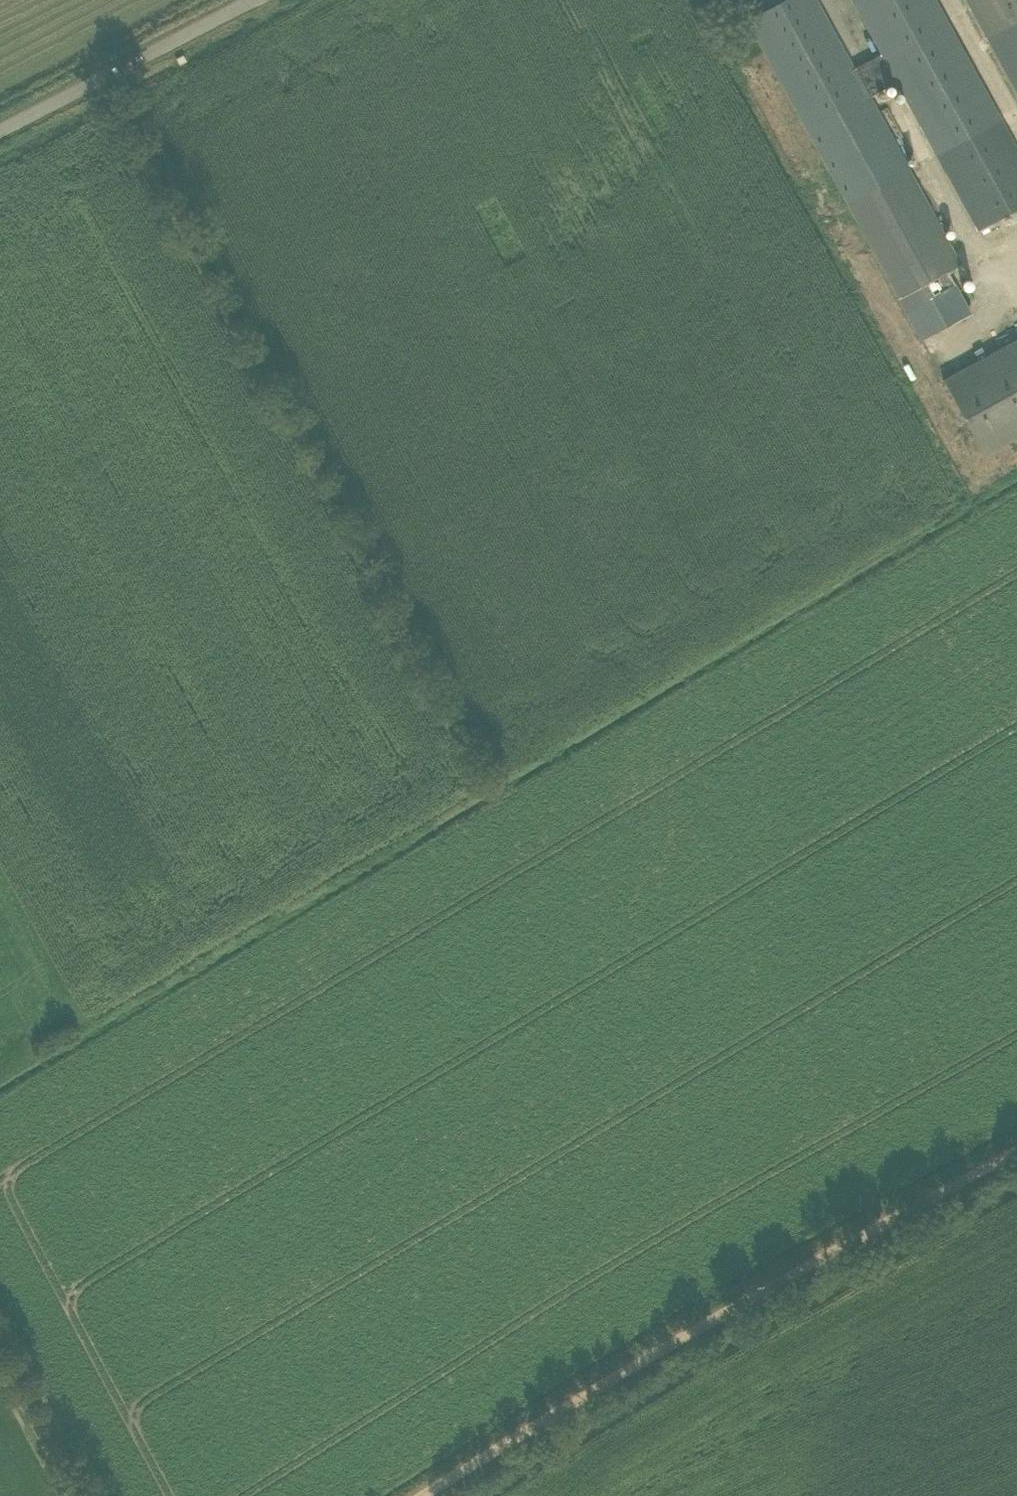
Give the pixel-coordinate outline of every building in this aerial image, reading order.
[(903,159),(869,96),(854,68),(817,0),(783,0),(771,7),(767,0),(764,0),(748,9),(752,17),(747,20),(846,204),(920,340),(969,313),(947,271),(960,264),(903,159)] [(934,0),(853,0),(879,48),(882,53),(854,68),(869,96),(897,81),(977,230),(1016,209),(1016,153),(934,0)] [(1016,95),(1016,0),(965,0),(1016,95)] [(941,380),(982,456),(1016,437),(1016,339),(941,380)]
